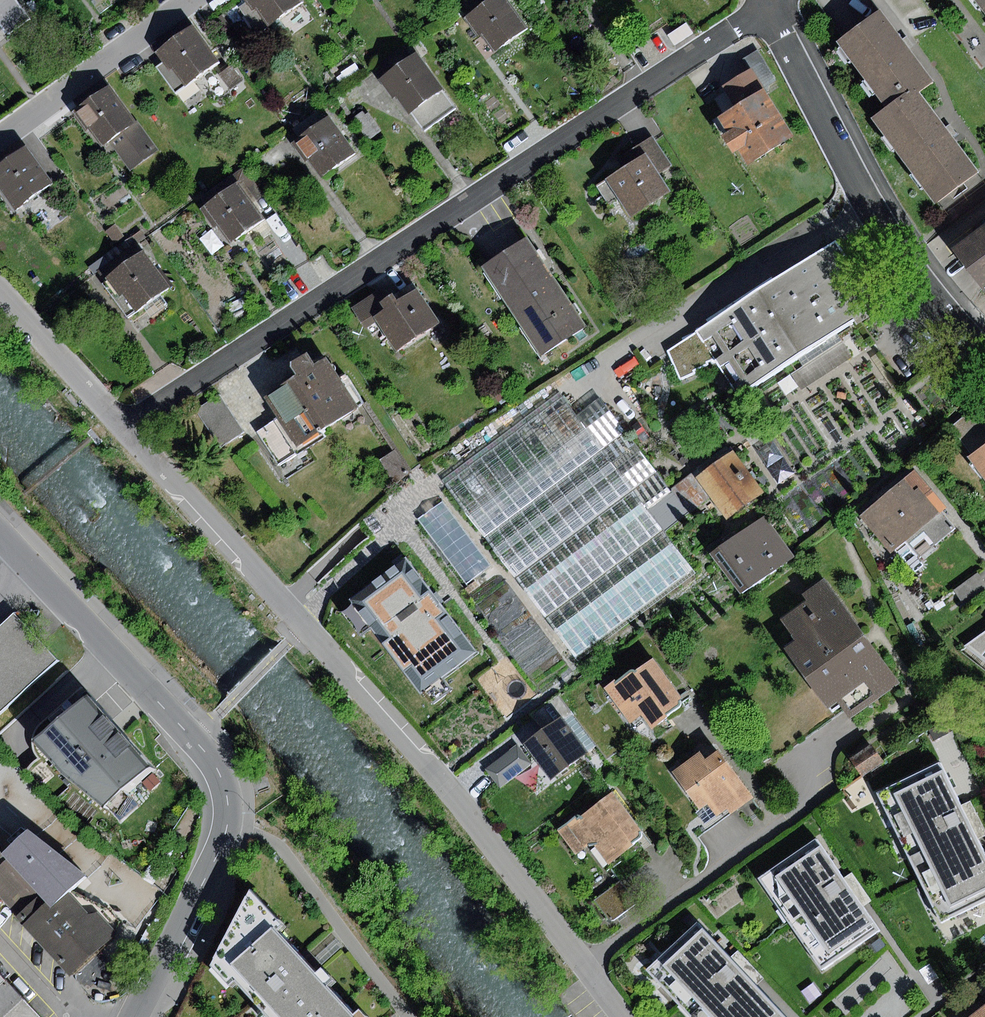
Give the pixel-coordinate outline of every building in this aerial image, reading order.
[(8,35),(31,18),(18,0),(0,0),(0,24),(8,35)] [(246,3),(240,8),(259,34),(302,2),(301,0),(244,0),(246,3)] [(311,3),(319,14),(326,9),(319,0),(315,0),(311,3)] [(464,18),(478,38),(481,35),(494,53),(529,29),(509,0),(490,0),(464,18)] [(984,11),(984,0),(976,0),(984,11)] [(664,4),(650,15),(654,20),(669,9),(664,4)] [(880,11),(836,42),(885,109),(916,87),(929,77),(904,44),(880,11)] [(221,15),(214,20),(222,32),(230,27),(221,15)] [(192,25),(155,52),(163,62),(156,67),(175,94),(219,62),(192,25)] [(494,53),(481,35),(478,38),(472,42),(485,59),(494,53)] [(248,53),(241,58),(248,69),(256,64),(248,53)] [(417,53),(381,79),(408,115),(412,111),(444,89),(417,53)] [(231,66),(220,75),(229,86),(240,78),(231,66)] [(723,86),(735,107),(765,89),(752,68),(723,86)] [(109,85),(72,112),(99,148),(108,141),(136,120),(109,85)] [(872,118),(933,202),(977,171),(948,131),(916,87),(885,109),(872,118)] [(457,107),(444,89),(412,111),(426,129),(457,107)] [(794,136),(765,89),(735,107),(718,117),(727,131),(722,134),(734,153),(739,150),(748,164),(794,136)] [(299,136),(323,119),(318,111),(293,128),(299,136)] [(362,111),(352,118),(368,140),(381,130),(368,112),(365,115),(362,111)] [(299,136),(295,139),(322,176),(356,152),(330,114),(323,119),(299,136)] [(159,149),(136,120),(108,141),(131,171),(159,149)] [(0,165),(0,190),(15,210),(52,182),(25,147),(0,165)] [(645,154),(596,186),(609,205),(619,199),(630,216),(669,191),(645,154)] [(237,183),(203,208),(229,243),(263,218),(237,183)] [(115,225),(106,231),(114,243),(124,237),(115,225)] [(984,289),(984,288),(984,226),(954,249),(984,289)] [(528,237),(483,266),(541,354),(586,326),(528,237)] [(847,257),(836,241),(697,330),(716,357),(740,393),(854,319),(857,324),(889,304),(856,251),(847,257)] [(102,282),(128,262),(116,247),(88,267),(100,283),(102,282)] [(128,262),(102,282),(127,316),(169,286),(143,251),(128,262)] [(381,290),(354,307),(375,340),(384,335),(396,352),(441,323),(413,280),(386,298),(381,290)] [(716,357),(697,330),(669,350),(681,380),(696,374),(694,370),(708,364),(706,360),(716,357)] [(281,416),(297,442),(357,405),(327,357),(315,365),(307,352),(293,360),(292,366),(299,376),(268,395),(281,416)] [(561,394),(444,482),(515,575),(631,488),(646,508),(670,490),(600,397),(577,415),(561,394)] [(219,395),(196,410),(219,446),(242,432),(219,395)] [(984,447),(984,421),(975,408),(950,427),(973,456),(984,447)] [(708,412),(688,424),(696,436),(715,424),(708,412)] [(297,442),(281,416),(257,431),(279,466),(303,451),(297,442)] [(91,427),(85,432),(94,442),(100,437),(91,427)] [(973,456),(970,458),(984,477),(984,447),(973,456)] [(395,450),(380,459),(394,481),(409,471),(395,450)] [(764,492),(733,450),(696,477),(711,497),(727,519),(764,492)] [(914,469),(857,516),(890,555),(905,543),(917,558),(954,528),(941,512),(939,513),(925,498),(933,491),(914,469)] [(711,497),(696,477),(693,473),(670,490),(646,508),(664,533),(711,497)] [(646,508),(631,488),(515,575),(577,658),(693,572),(664,533),(646,508)] [(491,564),(444,502),(420,520),(467,582),(491,564)] [(765,517),(712,554),(741,594),(793,558),(765,517)] [(477,651),(406,558),(350,600),(420,693),(477,651)] [(953,590),(964,605),(984,590),(984,582),(978,573),(953,590)] [(868,637),(825,577),(800,594),(805,601),(780,619),(795,641),(786,647),(828,706),(837,700),(850,719),(901,683),(868,637)] [(0,627),(0,712),(57,661),(14,614),(0,627)] [(965,644),(984,660),(984,632),(965,644)] [(682,699),(652,658),(636,670),(634,670),(631,670),(606,690),(630,722),(641,714),(652,729),(680,707),(682,705),(683,703),(682,701),(682,699)] [(533,714),(545,730),(562,717),(589,753),(597,747),(559,696),(533,714)] [(92,700),(40,745),(76,783),(110,809),(155,769),(92,700)] [(545,730),(525,744),(551,780),(589,753),(562,717),(545,730)] [(872,744),(849,758),(860,776),(883,762),(872,744)] [(516,745),(486,769),(500,788),(531,763),(516,745)] [(753,798),(719,750),(706,759),(700,751),(672,771),(700,811),(709,805),(716,816),(729,807),(732,812),(753,798)] [(939,765),(874,792),(940,922),(984,899),(984,855),(969,823),(939,765)] [(577,815),(559,831),(574,855),(598,850),(610,865),(641,839),(642,837),(642,834),(642,832),(613,792),(581,816),(577,815)] [(68,892),(86,875),(28,830),(3,853),(8,859),(52,907),(68,892)] [(852,891),(816,841),(762,878),(822,969),(879,929),(852,891)] [(8,859),(3,853),(0,850),(0,867),(8,859)] [(8,859),(0,867),(0,894),(71,974),(118,934),(98,913),(88,914),(68,892),(52,907),(8,859)] [(620,881),(595,900),(610,920),(614,920),(637,902),(620,881)] [(270,1016),(325,1016),(342,1002),(305,961),(278,932),(285,927),(250,890),(210,966),(229,986),(235,979),(270,1016)] [(703,926),(652,972),(693,1016),(786,1016),(742,969),(703,926)] [(930,963),(920,970),(929,983),(939,977),(930,963)] [(5,980),(0,985),(0,1016),(39,1016),(5,980)] [(342,1002),(325,1016),(355,1016),(342,1002)] [(971,1016),(984,1016),(984,1006),(971,1016)]
